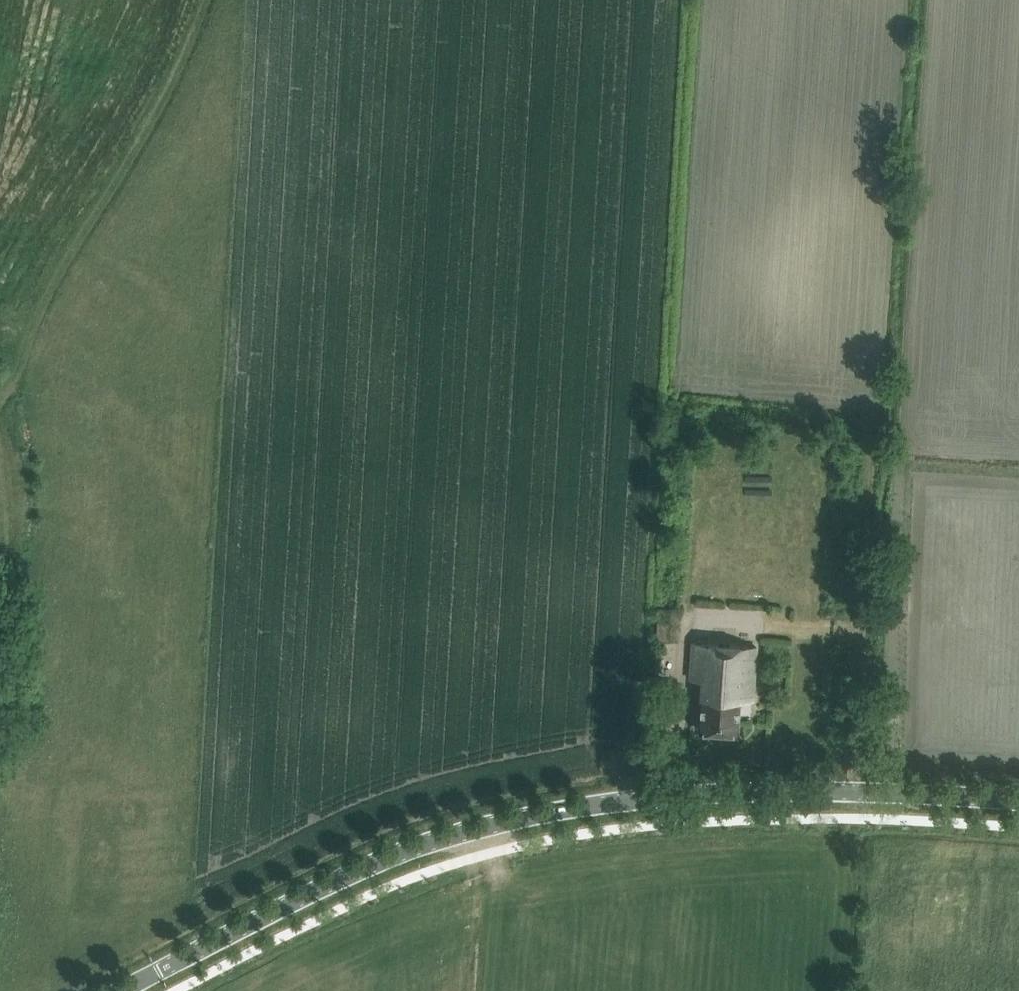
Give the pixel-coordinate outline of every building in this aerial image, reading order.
[(752,700),(756,646),(692,641),(689,678),(702,679),(698,729),(737,732),(739,699),(752,700)]
